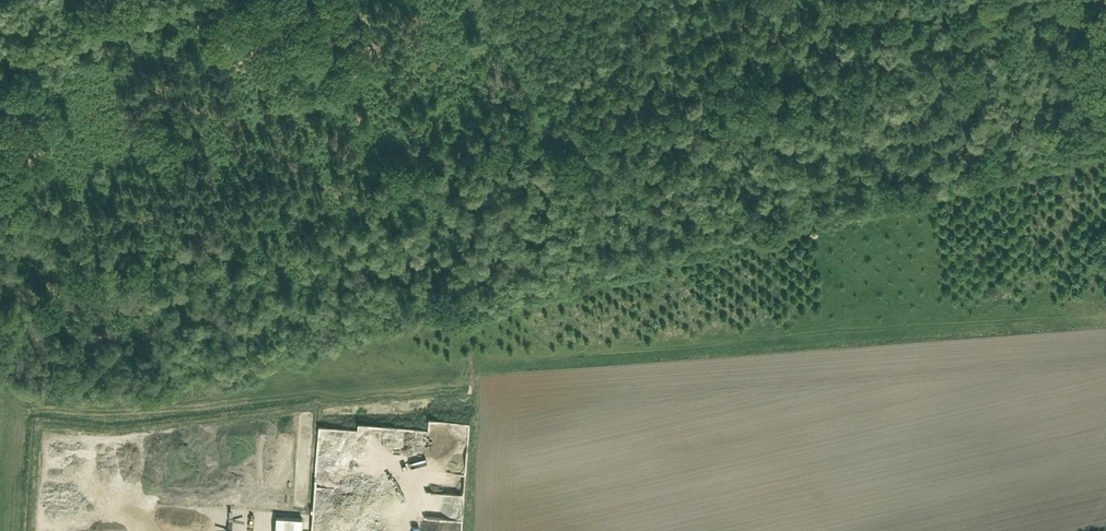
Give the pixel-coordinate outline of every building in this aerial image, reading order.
[(35,494),(33,530),(457,530),(458,522),(311,511),(35,494)]
